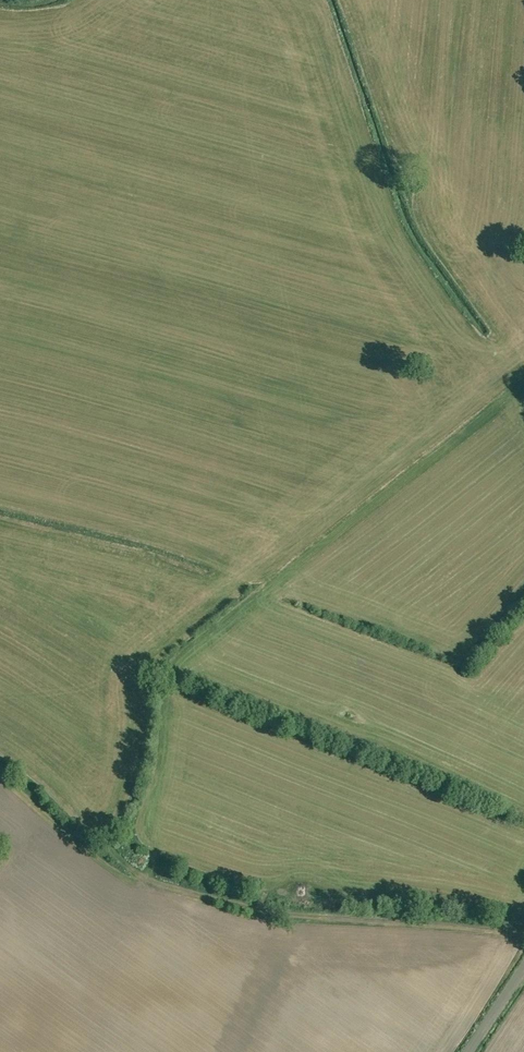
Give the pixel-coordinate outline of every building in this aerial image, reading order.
[(155,852),(150,866),(155,868),(160,854),(155,852)]
